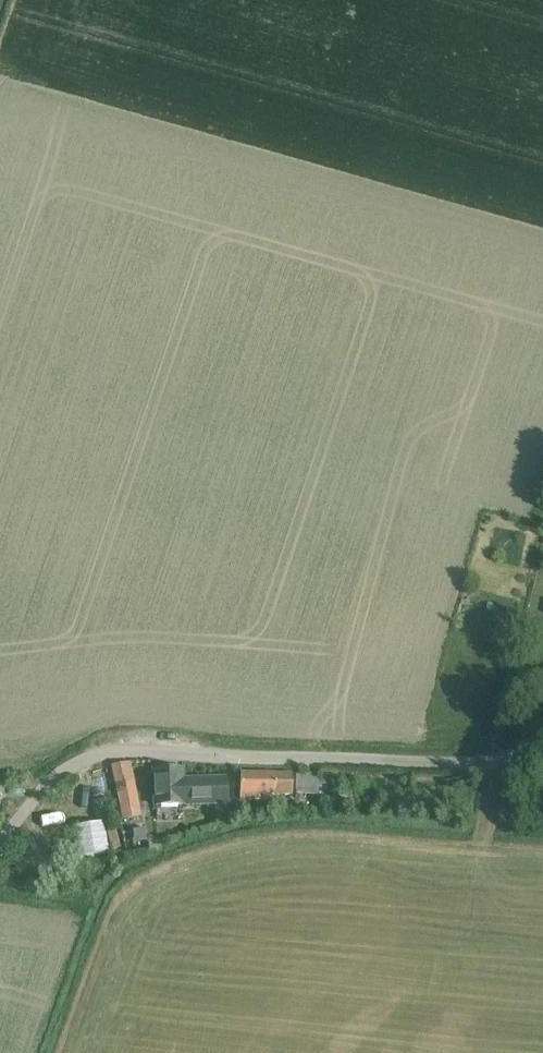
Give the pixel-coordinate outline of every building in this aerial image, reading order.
[(470,601),(462,600),(461,609),(469,611),(470,601)] [(138,816),(131,782),(129,769),(111,773),(120,820),(138,816)] [(180,781),(179,770),(152,770),(153,806),(179,806),(179,805),(225,805),(224,781),(180,781)] [(241,775),(240,775),(240,794),(240,799),(259,799),(259,795),(290,795),(290,776),(241,775)] [(316,775),(295,775),(295,776),(295,794),(316,794),(316,784),(316,777),(316,775)] [(334,775),(316,775),(316,777),(316,784),(334,784),(334,778),(334,775)] [(144,826),(129,828),(132,844),(146,841),(144,826)] [(101,836),(90,837),(91,848),(102,847),(101,836)]
